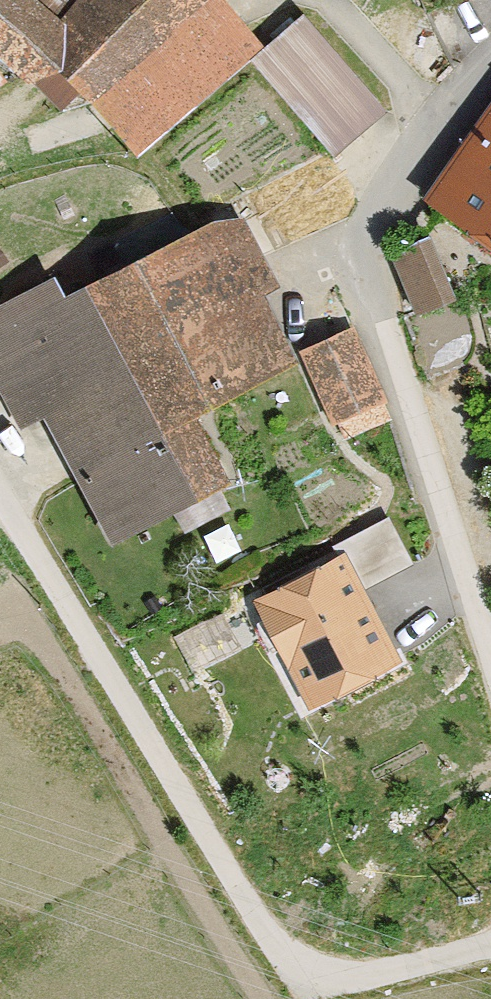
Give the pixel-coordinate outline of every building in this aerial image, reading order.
[(59,0),(11,0),(0,14),(0,42),(79,104),(84,97),(148,165),(277,44),(246,0),(75,0),(68,7),(59,0)] [(272,63),(349,155),(406,108),(329,16),(272,63)] [(444,206),(490,236),(490,130),(444,206)] [(329,203),(353,195),(337,150),(313,158),(329,203)] [(216,431),(314,360),(255,214),(106,273),(94,248),(0,309),(0,362),(114,552),(249,488),(216,431)] [(444,241),(404,257),(430,321),(470,305),(444,241)] [(362,324),(313,349),(354,429),(403,403),(362,324)] [(401,654),(345,547),(253,595),(309,706),(401,654)]
